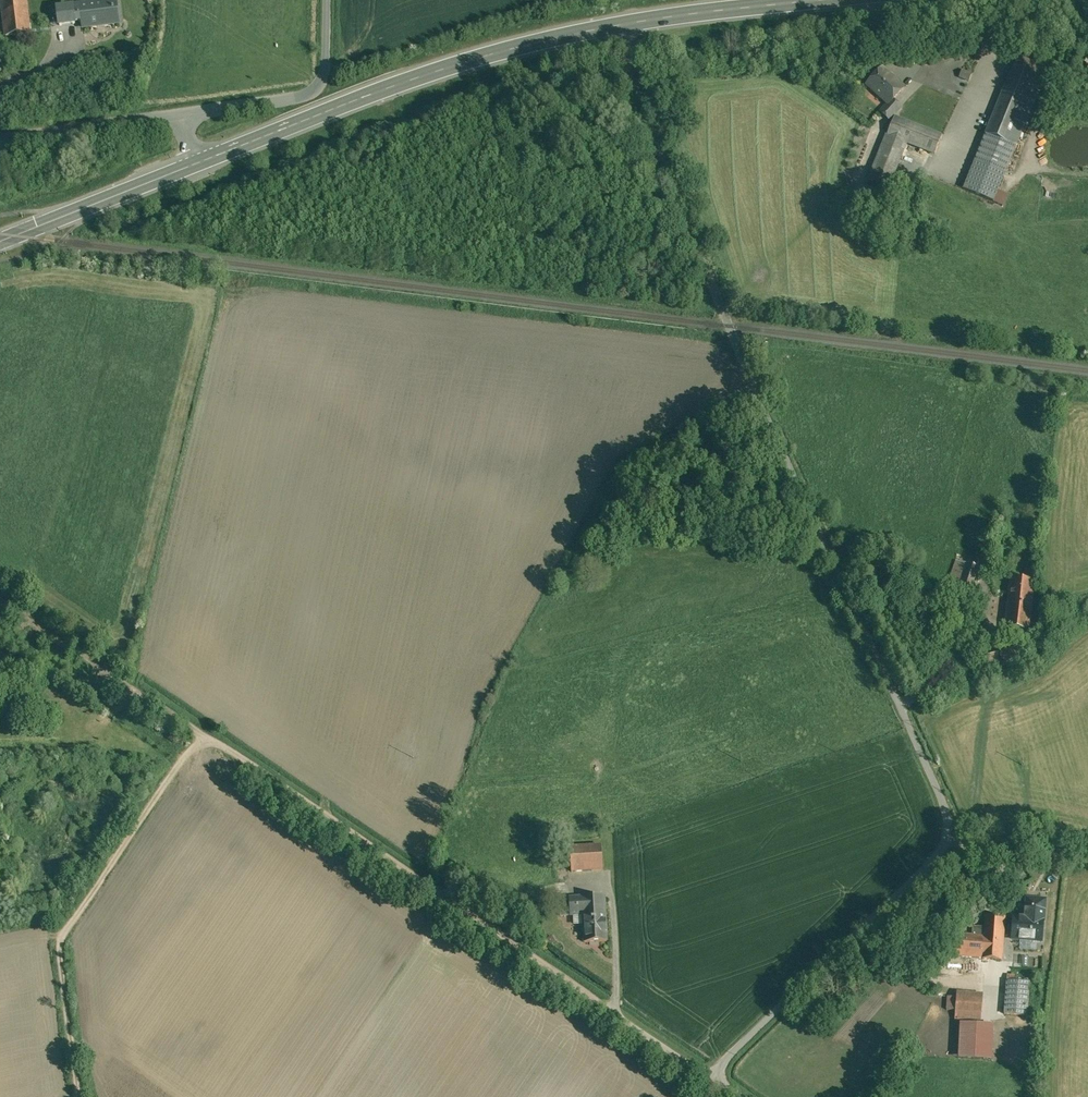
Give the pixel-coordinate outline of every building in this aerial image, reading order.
[(6,37),(30,34),(26,0),(1,0),(6,37)] [(117,1),(102,2),(102,5),(82,7),(81,2),(67,4),(69,19),(81,18),(83,28),(119,24),(117,1)] [(1017,56),(974,162),(962,191),(993,204),(1005,174),(1025,126),(1018,123),(1041,66),(1017,56)] [(882,69),(874,78),(874,79),(868,86),(888,104),(889,105),(893,101),(903,88),(898,84),(898,81),(893,76),(890,76),(882,69)] [(971,74),(962,70),(959,78),(969,81),(971,74)] [(893,101),(889,105),(888,104),(881,112),(889,120),(900,108),(893,101)] [(942,137),(894,118),(887,135),(906,143),(935,154),(942,137)] [(906,143),(887,135),(868,181),(887,189),(906,143)] [(981,570),(956,561),(943,598),(968,607),(981,570)] [(1034,581),(1011,579),(1005,628),(1028,631),(1034,581)] [(999,653),(985,656),(986,659),(989,670),(1003,666),(999,653)] [(989,670),(986,659),(980,660),(984,674),(990,672),(989,670)] [(569,830),(554,831),(555,842),(569,841),(569,830)] [(602,846),(570,848),(571,872),(603,870),(602,846)] [(604,898),(569,900),(570,915),(583,915),(585,943),(607,941),(605,913),(604,898)] [(1025,919),(1013,918),(1012,939),(1042,942),(1045,901),(1027,899),(1025,919)] [(1005,918),(986,916),(984,937),(954,934),(952,956),(983,959),(982,959),(1001,961),(1005,918)] [(1029,983),(1007,981),(1004,1014),(1027,1016),(1029,983)] [(957,992),(956,997),(955,1011),(955,1020),(981,1022),(983,994),(957,992)] [(956,997),(948,997),(947,1010),(955,1011),(956,997)] [(993,1027),(960,1026),(959,1058),(992,1060),(993,1027)]
